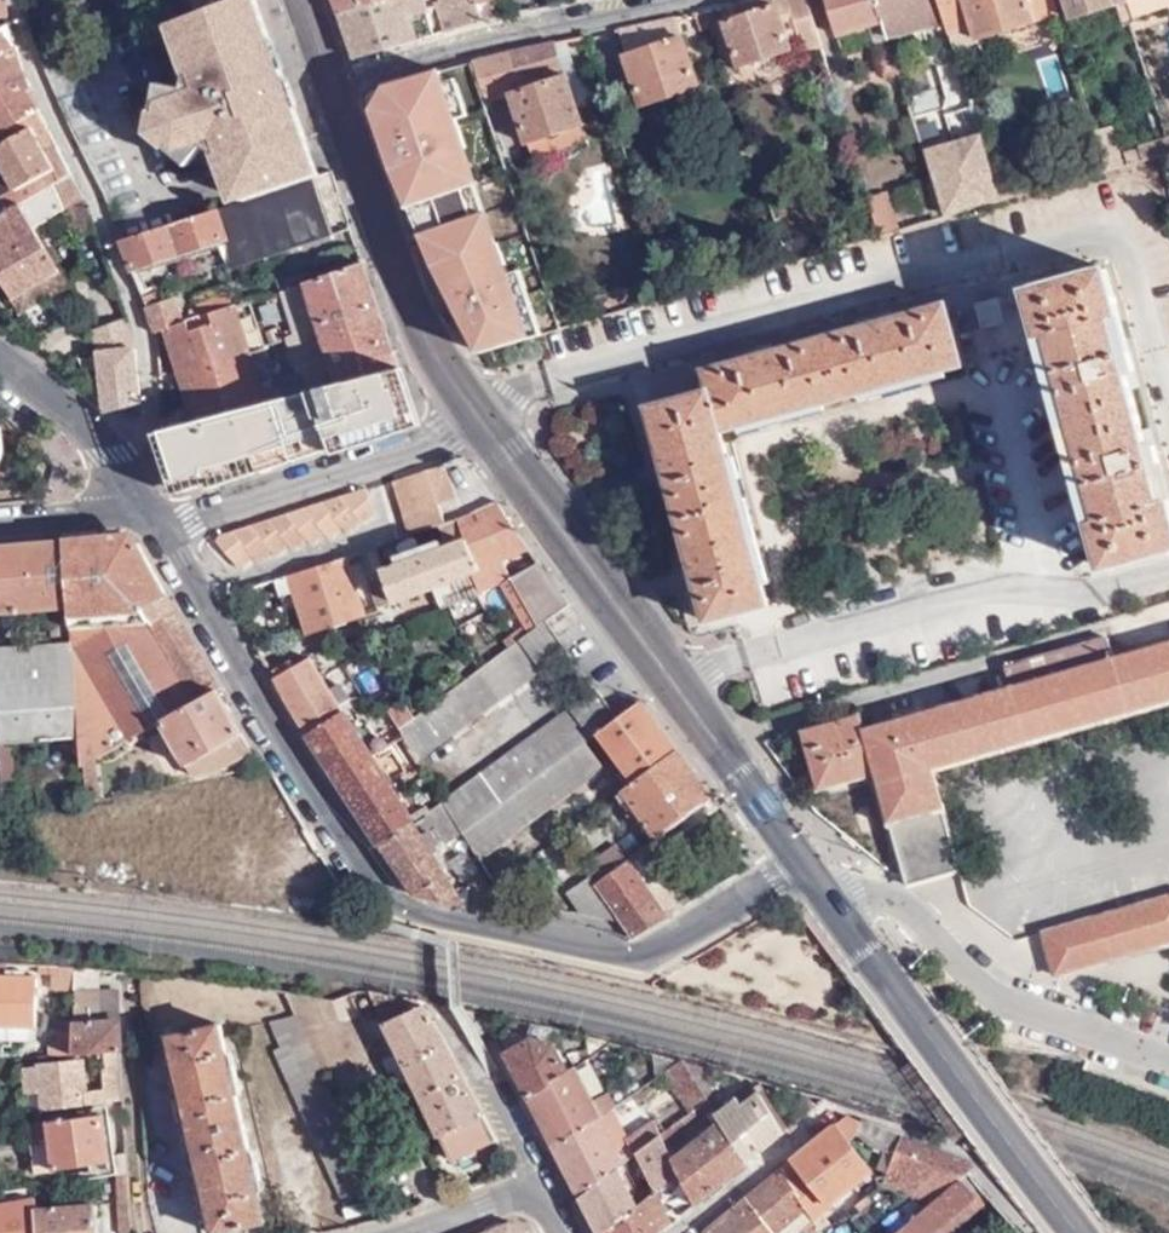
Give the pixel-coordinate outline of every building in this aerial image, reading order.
[(256,0),(240,0),(160,26),(177,76),(175,85),(166,84),(165,94),(187,153),(193,158),(198,152),(206,158),(212,175),(231,168),(243,202),(314,179),(319,177),(256,0)] [(198,12),(239,0),(194,0),(198,12)] [(339,13),(383,0),(334,0),(339,13)] [(339,13),(357,59),(482,22),(476,0),(383,0),(339,13)] [(482,22),(491,20),(486,0),(476,0),(482,22)] [(775,0),(761,0),(721,9),(741,66),(790,50),(787,41),(775,0)] [(801,37),(789,0),(775,0),(787,41),(801,37)] [(819,38),(808,0),(789,0),(801,37),(802,43),(819,38)] [(878,0),(829,0),(842,45),(887,32),(878,0)] [(949,26),(947,22),(940,0),(878,0),(887,32),(889,38),(948,26),(949,26)] [(947,22),(949,26),(948,26),(949,29),(973,23),(966,0),(940,0),(947,22)] [(1061,14),(1056,0),(966,0),(973,23),(977,39),(1061,14)] [(1121,2),(1121,0),(1066,0),(1071,17),(1121,2)] [(1168,5),(1168,0),(1129,0),(1134,16),(1168,5)] [(707,12),(712,28),(717,26),(712,11),(707,12)] [(701,31),(712,28),(707,12),(696,15),(701,31)] [(678,19),(621,31),(628,51),(626,52),(643,106),(701,88),(678,19)] [(973,23),(949,29),(954,45),(977,39),(973,23)] [(8,24),(0,29),(0,134),(42,110),(23,70),(13,39),(8,24)] [(504,55),(473,64),(485,101),(510,93),(527,146),(584,128),(555,45),(504,55)] [(442,288),(473,353),(561,332),(485,101),(473,64),(379,87),(365,109),(390,174),(402,207),(442,288)] [(903,84),(897,64),(883,68),(889,88),(903,84)] [(165,94),(166,84),(158,82),(147,131),(188,164),(193,158),(187,153),(165,94)] [(834,108),(828,87),(812,90),(819,114),(834,108)] [(42,110),(0,134),(0,157),(13,178),(7,180),(2,174),(0,174),(0,200),(7,212),(20,205),(53,186),(74,176),(42,110)] [(1098,132),(1107,162),(1110,170),(1124,166),(1111,124),(1097,128),(1098,132)] [(1094,129),(1107,170),(1110,170),(1107,162),(1098,132),(1097,128),(1094,129)] [(943,218),(1002,201),(994,174),(984,141),(982,135),(924,152),(931,177),(933,182),(943,218)] [(1168,153),(1168,143),(1167,135),(1161,137),(1166,154),(1168,153)] [(994,174),(1002,201),(1021,195),(1012,162),(993,169),(994,174)] [(353,229),(333,173),(319,177),(314,179),(333,235),(353,229)] [(86,201),(74,176),(53,186),(84,235),(97,228),(86,201)] [(887,190),(899,230),(943,218),(933,182),(931,177),(887,190)] [(333,235),(314,179),(243,202),(123,240),(134,266),(226,239),(236,267),(333,235)] [(869,202),(880,235),(899,230),(887,190),(868,196),(869,202)] [(0,217),(0,277),(13,298),(60,270),(20,205),(7,212),(0,217)] [(401,369),(364,263),(283,290),(298,332),(321,324),(323,331),(291,345),(300,372),(275,380),(282,403),(401,369)] [(1027,291),(1103,571),(1168,554),(1168,501),(1164,482),(1154,446),(1144,448),(1125,376),(1134,373),(1126,343),(1107,270),(1027,291)] [(211,313),(235,306),(228,285),(196,295),(202,316),(211,313)] [(173,290),(145,298),(156,331),(166,328),(184,322),(173,290)] [(1006,318),(1001,299),(978,305),(983,324),(1006,318)] [(270,406),(235,306),(211,313),(215,323),(192,330),(188,321),(184,322),(166,328),(198,426),(270,406)] [(959,368),(943,307),(867,327),(775,352),(704,371),(710,392),(649,408),(671,492),(689,560),(706,621),(766,605),(720,432),(959,368)] [(127,318),(92,330),(101,416),(140,403),(134,332),(127,318)] [(282,403),(270,406),(198,426),(165,435),(183,497),(207,488),(210,492),(417,421),(401,369),(282,403)] [(447,464),(394,481),(410,532),(438,522),(446,520),(439,500),(457,495),(447,464)] [(221,535),(369,488),(368,484),(221,535)] [(377,511),(369,488),(221,535),(221,541),(240,568),(256,557),(258,560),(273,549),(277,553),(290,545),(295,550),(309,538),(313,542),(326,532),(331,536),(344,526),(348,530),(361,518),(364,521),(377,511)] [(530,548),(498,503),(473,511),(480,533),(446,544),(445,541),(395,557),(398,565),(383,571),(394,601),(433,586),(441,583),(469,572),(500,560),(530,548)] [(446,520),(438,522),(445,541),(446,544),(480,533),(473,511),(446,520)] [(215,688),(140,547),(123,536),(121,537),(67,541),(72,606),(74,643),(89,755),(157,718),(215,689),(215,688)] [(68,607),(63,541),(0,546),(0,572),(3,612),(27,610),(68,607)] [(68,607),(72,606),(67,541),(63,541),(68,607)] [(380,572),(371,546),(358,550),(367,577),(380,572)] [(344,555),(273,580),(278,596),(293,594),(306,633),(380,613),(378,607),(367,577),(353,581),(344,555)] [(502,581),(524,625),(504,640),(511,649),(538,630),(512,578),(511,579),(500,560),(494,563),(502,581)] [(538,630),(547,623),(571,605),(539,562),(512,578),(538,630)] [(477,591),(502,581),(494,563),(469,572),(477,591)] [(383,571),(380,572),(367,577),(378,607),(394,601),(383,571)] [(451,601),(477,591),(469,572),(444,582),(451,601)] [(441,605),(451,601),(444,582),(441,583),(433,586),(441,605)] [(53,644),(70,643),(68,609),(68,607),(27,610),(27,621),(51,619),(53,644)] [(4,628),(28,626),(27,621),(27,610),(3,612),(4,628)] [(547,623),(538,630),(511,649),(483,669),(417,720),(400,732),(418,760),(542,666),(544,669),(569,652),(547,623)] [(1168,702),(1168,643),(1114,658),(1107,636),(1004,666),(1011,688),(863,729),(859,714),(802,730),(819,790),(876,774),(900,860),(907,885),(946,874),(962,869),(934,768),(1168,702)] [(53,644),(0,648),(0,754),(4,816),(18,813),(13,742),(77,738),(70,643),(53,644)] [(70,643),(77,738),(81,737),(74,643),(70,643)] [(272,678),(307,737),(343,714),(339,709),(306,658),(272,678)] [(475,779),(444,801),(464,831),(570,752),(584,742),(597,732),(617,718),(594,687),(568,705),(570,707),(475,779)] [(83,758),(85,800),(91,800),(102,798),(97,758),(164,720),(216,691),(215,689),(157,718),(89,755),(83,758)] [(216,691),(246,752),(248,756),(251,755),(216,690),(216,691)] [(164,720),(196,776),(223,769),(248,756),(246,752),(216,691),(164,720)] [(400,732),(417,720),(403,701),(387,711),(400,732)] [(675,748),(639,701),(628,709),(617,718),(597,732),(632,781),(675,748)] [(369,755),(400,732),(387,711),(354,731),(343,714),(307,737),(378,844),(412,823),(369,755)] [(600,766),(584,742),(570,752),(587,777),(600,766)] [(709,799),(675,748),(632,781),(621,789),(658,838),(709,799)] [(570,752),(464,831),(481,857),(587,777),(570,752)] [(262,769),(303,828),(304,830),(306,829),(267,768),(262,769)] [(464,831),(444,801),(425,814),(445,845),(464,831)] [(414,895),(464,907),(412,823),(378,844),(414,895)] [(595,885),(626,861),(615,846),(581,867),(588,877),(567,890),(583,915),(622,923),(595,885)] [(632,938),(665,920),(659,910),(678,898),(658,867),(639,880),(626,861),(595,885),(622,923),(632,938)] [(1041,929),(1054,975),(1168,943),(1168,893),(1041,929)] [(73,988),(74,967),(60,966),(41,964),(40,972),(53,973),(53,987),(73,988)] [(95,989),(91,969),(74,967),(75,1055),(105,1052),(116,1052),(121,1051),(123,1051),(121,1020),(97,1022),(95,989)] [(0,975),(0,1038),(35,1039),(38,977),(0,975)] [(119,988),(95,989),(97,1022),(121,1020),(119,988)] [(444,1042),(419,1000),(382,993),(369,991),(450,1160),(494,1139),(444,1042)] [(344,1208),(376,1194),(294,1016),(270,1023),(282,1048),(271,1054),(344,1208)] [(514,1024),(496,1034),(507,1055),(528,1041),(522,1029),(514,1024)] [(260,1224),(254,1197),(260,1195),(250,1153),(245,1154),(233,1102),(238,1100),(228,1054),(222,1055),(216,1028),(166,1039),(208,1232),(222,1232),(260,1224)] [(72,1055),(72,1031),(62,1030),(62,1042),(52,1043),(51,1058),(72,1055)] [(612,1038),(588,1034),(597,1052),(607,1045),(616,1039),(612,1038)] [(528,1041),(507,1055),(529,1099),(561,1076),(570,1071),(554,1042),(531,1040),(528,1041)] [(607,1045),(597,1052),(603,1061),(613,1055),(607,1045)] [(593,1098),(576,1066),(570,1071),(561,1076),(529,1099),(554,1148),(598,1118),(610,1110),(667,1070),(686,1057),(663,1050),(655,1049),(654,1064),(610,1092),(607,1089),(593,1098)] [(116,1052),(105,1052),(107,1091),(108,1105),(120,1103),(116,1052)] [(634,1156),(636,1154),(660,1136),(710,1098),(686,1057),(667,1070),(685,1099),(653,1121),(651,1117),(624,1137),(634,1156)] [(718,1091),(699,1061),(686,1057),(710,1098),(718,1091)] [(108,1105),(107,1091),(87,1093),(84,1058),(38,1063),(39,1066),(41,1092),(43,1111),(108,1105)] [(41,1092),(39,1066),(27,1067),(29,1093),(41,1092)] [(722,1120),(748,1163),(786,1133),(761,1090),(742,1104),(739,1098),(718,1112),(722,1120)] [(660,1136),(664,1143),(714,1106),(710,1098),(660,1136)] [(116,1178),(124,1177),(120,1103),(108,1105),(116,1178)] [(598,1118),(621,1165),(634,1156),(624,1137),(610,1110),(598,1118)] [(107,1165),(100,1116),(30,1126),(35,1175),(107,1165)] [(554,1148),(580,1197),(611,1173),(621,1165),(598,1118),(554,1148)] [(849,1118),(780,1173),(807,1210),(813,1218),(874,1173),(845,1139),(854,1130),(864,1124),(849,1118)] [(679,1174),(695,1205),(708,1194),(748,1163),(722,1120),(673,1160),(679,1174)] [(976,1167),(864,1124),(854,1130),(899,1149),(887,1183),(932,1203),(962,1179),(969,1172),(976,1167)] [(636,1154),(654,1188),(679,1174),(673,1160),(664,1143),(660,1136),(636,1154)] [(981,1206),(997,1226),(1008,1217),(969,1172),(962,1179),(932,1203),(896,1232),(949,1232),(981,1206)] [(598,1232),(603,1232),(630,1208),(611,1173),(580,1197),(598,1232)] [(707,1232),(708,1232),(779,1232),(807,1210),(780,1173),(707,1232)] [(124,1177),(116,1178),(117,1184),(118,1232),(128,1232),(124,1177)] [(603,1232),(662,1232),(672,1224),(654,1188),(630,1208),(603,1232)] [(0,1205),(0,1232),(36,1232),(34,1211),(34,1201),(0,1205)] [(36,1232),(97,1232),(95,1206),(34,1211),(36,1232)] [(528,1230),(510,1222),(483,1232),(530,1232),(528,1230)]
